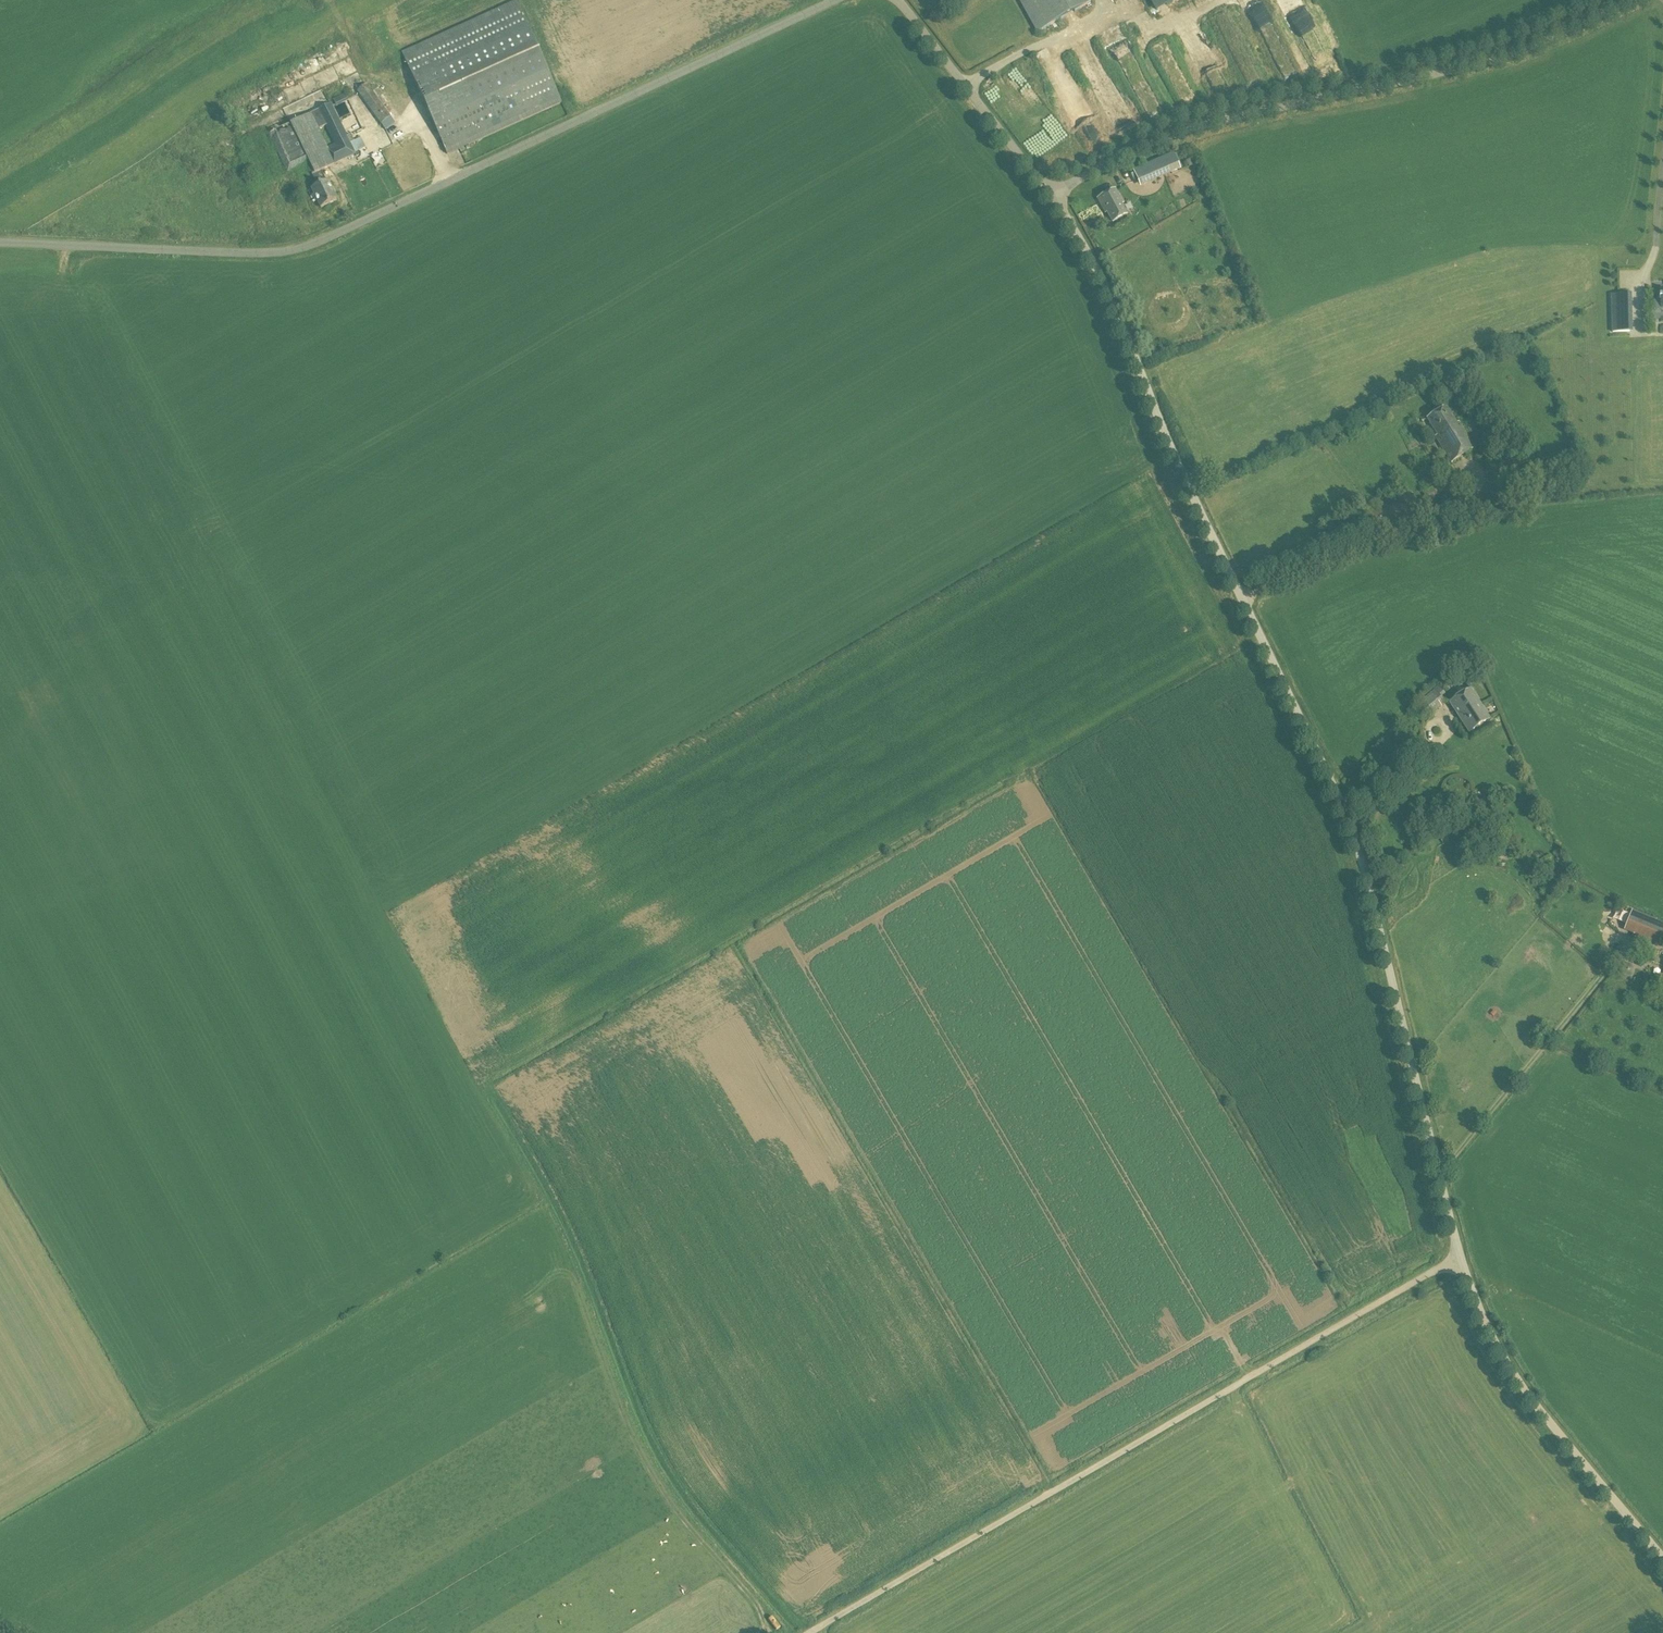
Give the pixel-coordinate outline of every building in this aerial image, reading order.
[(1091,0),(1022,0),(1039,30),(1091,1),(1091,0)] [(1157,10),(1175,0),(1151,0),(1157,10)] [(448,153),(562,102),(516,1),(403,52),(448,153)] [(1158,92),(1130,40),(1111,50),(1136,95),(1142,92),(1146,99),(1158,92)] [(342,46),(345,59),(352,57),(349,44),(342,46)] [(319,58),(322,65),(340,55),(336,48),(319,58)] [(256,104),(267,98),(259,84),(248,91),(256,104)] [(390,115),(367,84),(357,91),(380,124),(390,117),(393,121),(399,117),(395,112),(390,115)] [(355,155),(331,105),(319,111),(335,145),(328,149),(311,114),(269,134),(288,173),(309,162),(315,174),(312,175),(318,187),(312,189),(321,209),(337,201),(328,182),(327,182),(321,171),(335,165),(335,164),(355,155)] [(379,135),(371,137),(372,144),(381,142),(379,135)] [(1140,187),(1180,169),(1173,152),(1133,170),(1140,187)] [(1127,214),(1121,204),(1123,203),(1115,189),(1097,199),(1104,213),(1107,212),(1112,222),(1127,214)] [(1172,218),(1179,213),(1175,206),(1167,211),(1172,218)] [(1659,289),(1659,293),(1654,293),(1654,310),(1662,310),(1662,289),(1659,289)] [(1632,332),(1631,313),(1611,313),(1611,314),(1612,332),(1632,332)] [(1457,423),(1446,407),(1427,419),(1437,436),(1435,437),(1451,462),(1475,448),(1459,422),(1457,423)] [(1448,476),(1455,472),(1452,466),(1444,470),(1448,476)] [(1426,500),(1436,495),(1432,487),(1422,492),(1426,500)] [(1444,503),(1453,499),(1450,493),(1441,497),(1444,503)] [(1465,681),(1473,675),(1467,666),(1459,671),(1465,681)] [(1432,712),(1444,703),(1440,697),(1444,694),(1438,687),(1422,700),(1432,712)] [(1468,731),(1488,718),(1470,689),(1450,702),(1468,731)] [(1444,843),(1450,840),(1443,830),(1438,833),(1444,843)] [(1632,911),(1624,930),(1633,934),(1634,932),(1659,942),(1661,938),(1662,939),(1662,923),(1632,911)]
